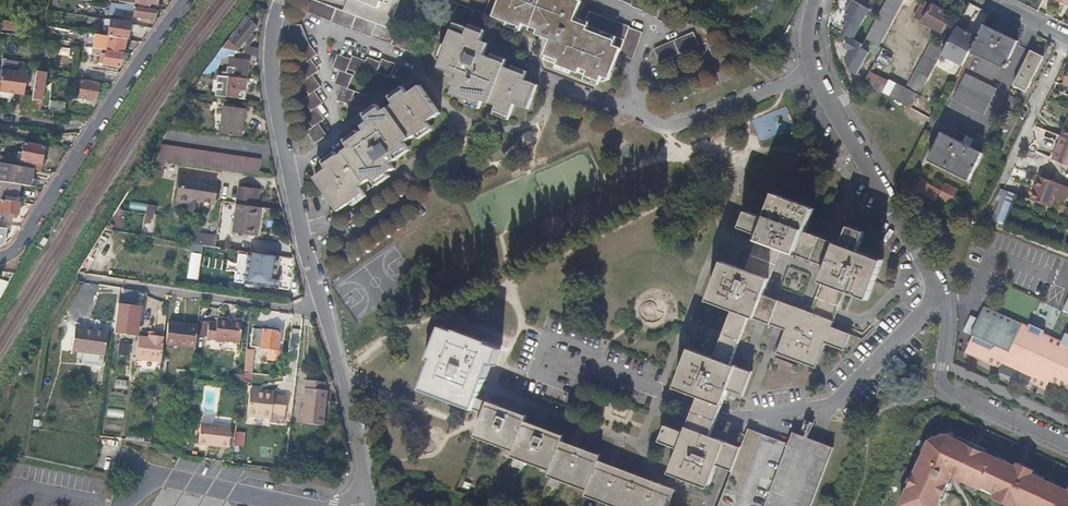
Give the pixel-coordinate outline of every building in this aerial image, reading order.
[(317,0),(311,0),(306,11),(419,56),(424,42),(412,38),(394,30),(344,11),(317,0)] [(344,11),(394,30),(396,23),(393,22),(402,0),(347,0),(344,11)] [(481,14),(486,16),(492,0),(447,0),(481,14)] [(501,2),(496,15),(538,31),(538,33),(552,39),(545,59),(603,82),(611,79),(621,53),(633,57),(644,31),(591,9),(585,22),(576,18),(583,0),(501,0),(501,2)] [(632,2),(632,4),(645,9),(649,0),(633,0),(632,2)] [(658,16),(663,5),(664,3),(655,0),(649,0),(645,9),(645,10),(658,16)] [(854,0),(852,0),(843,17),(850,21),(843,33),(850,37),(854,39),(871,9),(854,0)] [(865,38),(877,45),(902,0),(886,0),(865,38)] [(135,6),(108,2),(108,9),(111,10),(110,14),(122,16),(123,10),(134,12),(135,6)] [(941,31),(950,13),(926,2),(924,4),(921,2),(913,17),(941,31)] [(671,23),(676,10),(663,5),(658,16),(658,18),(671,23)] [(135,6),(134,12),(133,17),(141,18),(141,21),(150,23),(151,20),(153,20),(155,9),(135,6)] [(111,20),(90,17),(89,22),(110,25),(111,20)] [(257,27),(247,19),(231,39),(230,41),(239,48),(244,42),(249,45),(255,36),(252,34),(257,27)] [(0,25),(0,30),(14,30),(14,21),(0,20),(0,25)] [(110,25),(109,36),(126,39),(128,39),(130,24),(130,23),(111,20),(110,25)] [(450,45),(442,66),(461,74),(454,93),(483,104),(484,99),(499,105),(497,111),(511,116),(516,102),(530,108),(539,85),(525,79),(527,74),(504,65),(505,62),(486,54),(491,41),(482,38),(485,32),(457,22),(448,44),(450,45)] [(1017,39),(983,24),(976,37),(969,51),(1004,67),(1017,39)] [(976,37),(957,26),(942,55),(961,65),(969,51),(976,37)] [(695,30),(655,46),(660,60),(700,44),(695,30)] [(109,36),(108,44),(107,50),(123,53),(126,39),(109,36)] [(854,39),(850,37),(844,47),(850,51),(846,60),(856,77),(870,52),(862,47),(863,44),(854,39)] [(902,88),(915,95),(944,46),(931,39),(902,88)] [(239,48),(230,41),(224,49),(235,51),(237,52),(239,48)] [(302,51),(310,63),(315,59),(321,53),(313,43),(302,51)] [(246,54),(255,57),(257,49),(250,47),(246,54)] [(235,51),(224,49),(216,59),(223,60),(225,60),(226,54),(234,56),(235,51)] [(107,50),(106,54),(103,63),(103,65),(119,67),(123,53),(107,50)] [(1042,56),(1029,50),(1012,85),(1025,91),(1042,56)] [(343,72),(349,74),(351,71),(354,62),(340,57),(335,69),(343,72)] [(354,62),(351,71),(364,76),(365,72),(369,63),(356,58),(354,62)] [(369,63),(365,72),(379,76),(380,73),(384,63),(370,58),(369,63)] [(223,60),(216,59),(204,74),(209,75),(219,76),(224,76),(224,73),(224,70),(219,70),(223,60)] [(304,67),(312,78),(317,75),(324,70),(315,59),(310,63),(304,67)] [(384,63),(380,73),(393,78),(398,64),(385,60),(384,63)] [(224,76),(248,78),(250,62),(241,61),(240,63),(234,63),(234,66),(229,66),(229,73),(224,73),(224,76)] [(25,95),(28,73),(2,69),(1,75),(0,82),(0,91),(25,95)] [(49,72),(37,71),(32,108),(41,109),(46,77),(49,77),(49,72)] [(345,87),(351,89),(355,76),(349,74),(343,72),(338,84),(345,87)] [(965,73),(952,99),(985,114),(997,88),(965,73)] [(868,74),(863,83),(870,87),(873,82),(869,80),(871,76),(868,74)] [(305,84),(315,97),(319,93),(326,88),(317,75),(312,78),(305,84)] [(246,100),(248,78),(224,76),(219,76),(219,83),(224,83),(223,89),(218,89),(217,96),(246,100)] [(875,90),(881,92),(885,84),(879,80),(875,90)] [(881,92),(909,107),(915,95),(902,88),(887,81),(887,80),(885,84),(881,92)] [(99,83),(82,81),(80,98),(96,100),(99,83)] [(314,173),(337,206),(368,185),(365,179),(372,174),(376,178),(395,166),(392,161),(398,156),(396,153),(408,145),(406,140),(418,132),(420,133),(432,126),(429,120),(442,112),(424,84),(411,92),(408,87),(396,96),(398,100),(385,109),(382,105),(370,113),(372,117),(366,122),(368,127),(349,139),(352,144),(345,148),(344,147),(314,167),(314,173)] [(358,92),(351,89),(345,87),(340,101),(353,106),(358,92)] [(308,102),(317,114),(321,110),(328,105),(319,93),(315,97),(308,102)] [(65,110),(66,101),(50,99),(50,108),(65,110)] [(242,137),(246,109),(225,105),(220,134),(242,137)] [(786,106),(750,121),(759,142),(795,128),(786,106)] [(310,119),(318,129),(322,125),(329,120),(321,110),(317,114),(310,119)] [(177,127),(192,130),(193,123),(192,123),(192,120),(181,118),(178,123),(177,127)] [(322,125),(318,129),(311,135),(320,146),(331,137),(322,125)] [(969,179),(982,152),(979,150),(940,131),(927,158),(969,179)] [(1061,135),(1052,158),(1066,164),(1067,165),(1067,137),(1061,135)] [(0,156),(0,157),(0,163),(32,169),(40,170),(44,147),(23,143),(22,152),(19,152),(18,159),(0,156)] [(162,160),(260,174),(262,160),(165,145),(162,160)] [(1052,158),(1036,152),(1032,160),(1040,163),(1038,167),(1043,169),(1041,176),(1058,182),(1066,164),(1052,158)] [(0,163),(0,182),(21,185),(24,185),(25,177),(31,178),(32,169),(0,163)] [(191,198),(201,199),(212,200),(214,180),(180,174),(176,198),(184,199),(190,200),(191,198)] [(1058,182),(1041,176),(1032,199),(1051,207),(1060,183),(1058,182)] [(906,181),(916,186),(918,182),(908,177),(906,181)] [(918,182),(916,186),(915,188),(936,199),(940,188),(920,178),(918,182)] [(1,199),(18,202),(21,185),(0,182),(0,199),(1,199)] [(957,188),(947,183),(941,194),(951,200),(957,188)] [(999,204),(1010,209),(1014,198),(1016,193),(1006,189),(999,204)] [(259,224),(262,207),(258,207),(259,193),(241,190),(239,202),(240,204),(235,233),(260,237),(262,225),(259,224)] [(1051,207),(1032,199),(1016,193),(1014,198),(1067,219),(1067,213),(1051,207)] [(801,434),(794,431),(789,443),(749,429),(742,448),(710,437),(728,389),(744,394),(752,373),(730,364),(748,315),(786,328),(777,352),(815,366),(824,341),(844,349),(850,335),(829,327),(843,288),(868,297),(881,260),(857,250),(863,232),(848,227),(841,245),(804,231),(804,228),(812,208),(774,194),(765,219),(745,212),(740,226),(759,234),(746,271),(722,264),(709,300),(732,309),(714,359),(691,350),(677,387),(700,396),(685,434),(666,428),(661,443),(680,450),(671,474),(709,488),(718,464),(734,470),(721,505),(813,505),(834,446),(809,437),(814,423),(806,421),(801,434)] [(199,209),(201,199),(191,198),(190,200),(189,208),(199,209)] [(2,211),(18,214),(20,202),(18,202),(1,199),(0,210),(0,221),(2,211)] [(151,233),(158,206),(148,203),(141,231),(151,233)] [(191,251),(202,253),(204,245),(216,247),(218,235),(195,231),(191,251)] [(278,275),(280,255),(252,251),(247,284),(280,289),(282,276),(278,275)] [(222,282),(224,273),(208,271),(206,280),(222,282)] [(114,332),(134,335),(139,305),(119,303),(114,332)] [(964,351),(999,368),(998,370),(1028,384),(1029,381),(1045,389),(1049,381),(1067,390),(1067,333),(1065,332),(1061,341),(1043,332),(1044,329),(1029,322),(1028,325),(984,305),(977,319),(970,316),(964,330),(972,334),(964,351)] [(210,321),(208,337),(237,341),(240,341),(243,319),(218,317),(218,322),(210,321)] [(182,322),(167,320),(165,336),(163,345),(179,347),(182,322)] [(199,325),(182,322),(179,347),(196,350),(199,325)] [(75,326),(72,351),(104,355),(107,332),(83,328),(83,327),(75,326)] [(474,409),(478,399),(491,363),(495,365),(501,350),(488,345),(488,344),(457,332),(456,333),(441,328),(429,359),(433,361),(423,390),(474,409)] [(280,332),(253,329),(251,346),(261,347),(261,351),(273,352),(273,349),(278,349),(280,332)] [(136,358),(161,362),(163,345),(165,336),(155,335),(155,338),(139,336),(136,358)] [(117,354),(130,355),(132,343),(119,341),(117,354)] [(254,350),(247,349),(244,371),(251,372),(254,350)] [(327,380),(307,378),(303,423),(325,425),(329,389),(326,389),(327,380)] [(252,394),(249,416),(268,418),(268,421),(283,422),(286,397),(252,394)] [(489,403),(478,399),(474,409),(485,413),(489,403)] [(515,452),(526,422),(528,417),(489,403),(485,413),(476,438),(515,452)] [(550,473),(563,442),(564,437),(526,422),(515,452),(512,459),(550,473)] [(198,447),(227,451),(229,430),(200,427),(198,447)] [(244,447),(245,432),(237,431),(236,446),(244,447)] [(1031,494),(1038,478),(1033,475),(1022,470),(1019,478),(1014,475),(1017,469),(985,454),(979,452),(976,457),(970,454),(972,449),(957,442),(946,437),(928,444),(923,454),(981,476),(1031,494)] [(958,439),(957,442),(972,449),(979,452),(985,454),(986,451),(958,439)] [(588,493),(599,461),(601,456),(563,442),(550,473),(549,478),(588,493)] [(910,485),(943,497),(950,479),(963,484),(965,482),(976,487),(981,476),(923,454),(912,480),(910,485)] [(588,493),(586,497),(610,505),(670,505),(676,491),(599,461),(588,493)] [(1022,470),(1033,475),(1034,472),(1019,465),(1017,469),(1014,475),(1019,478),(1022,470)] [(1038,478),(1031,494),(981,476),(976,487),(994,495),(992,500),(1004,505),(1018,505),(1019,505),(1067,505),(1067,500),(1067,496),(1067,492),(1038,478)] [(943,497),(910,485),(908,487),(900,505),(938,505),(943,497)]
